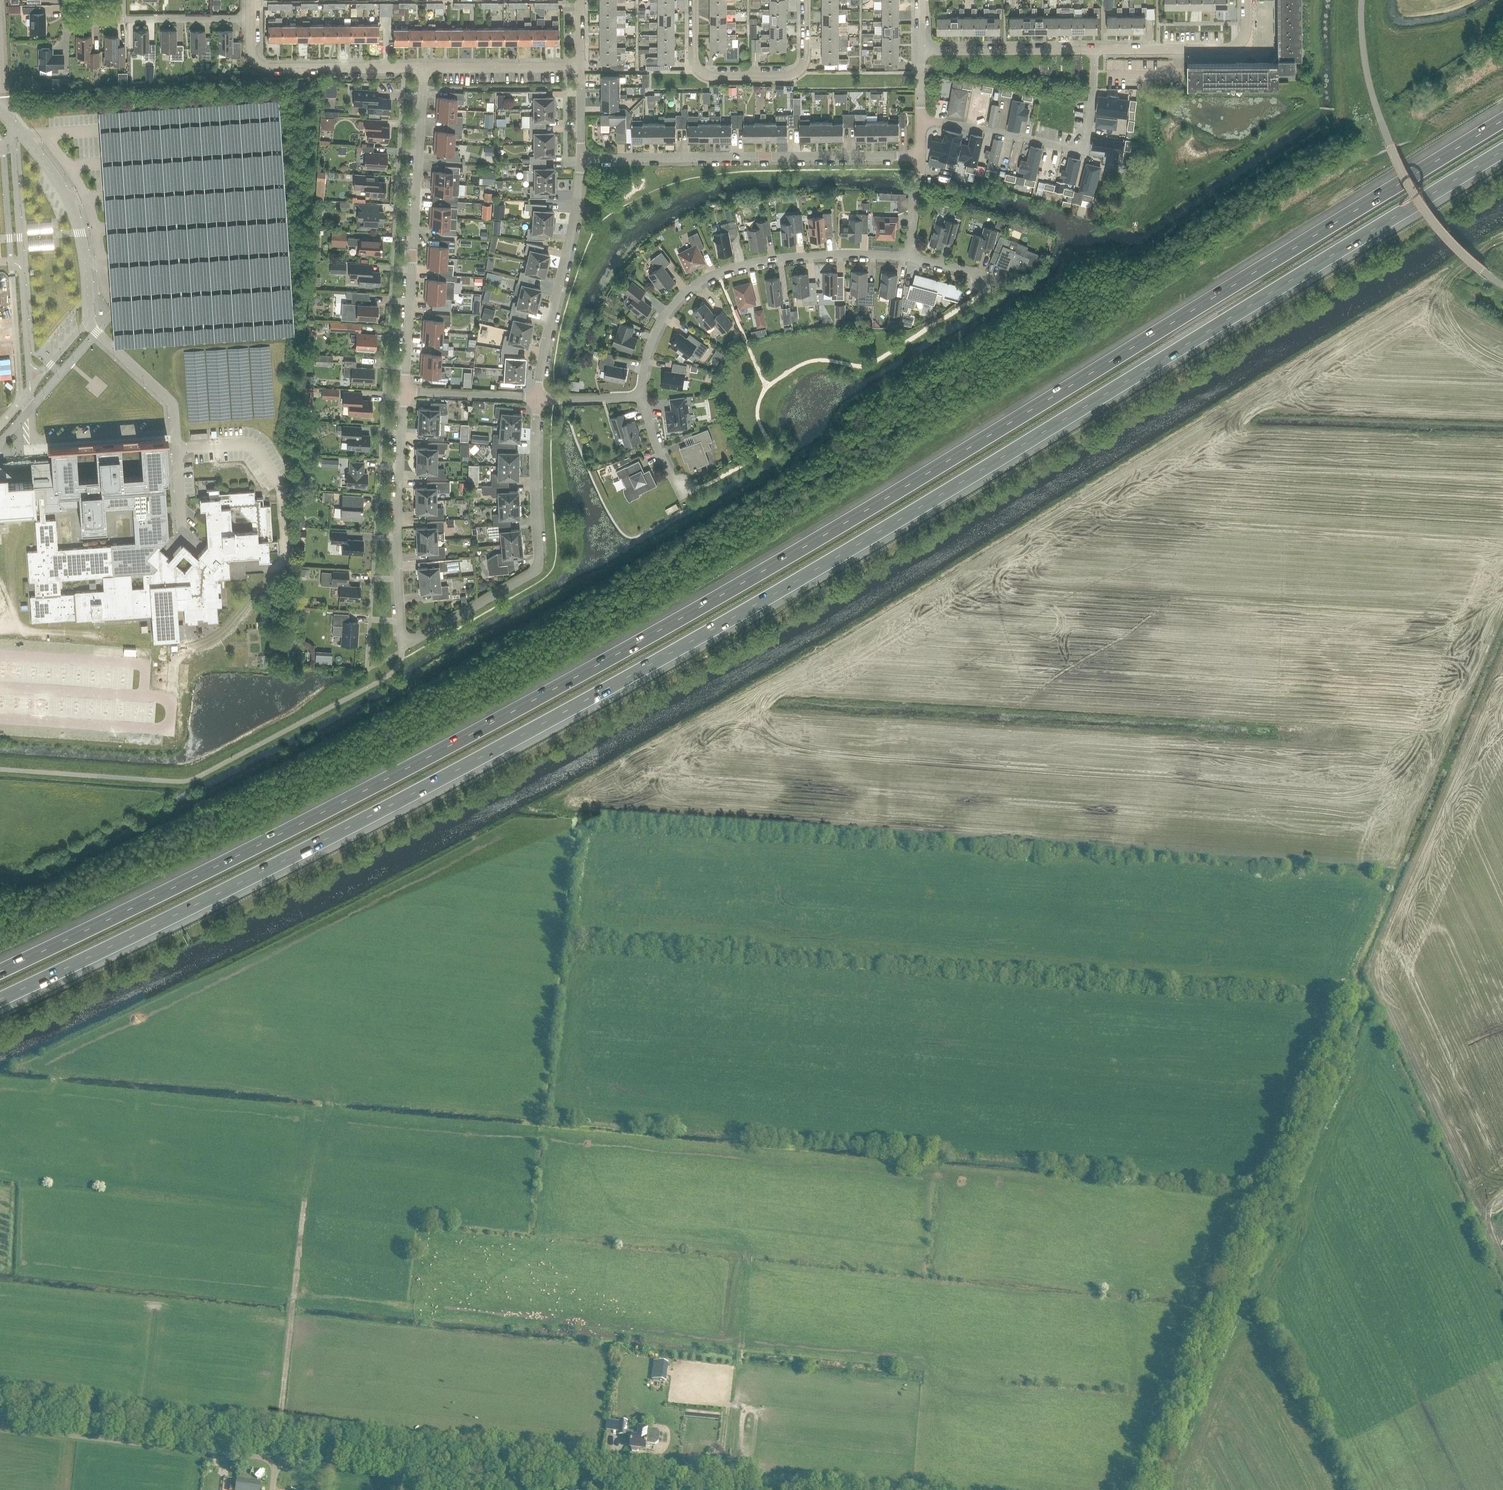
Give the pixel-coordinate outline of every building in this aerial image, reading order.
[(617,10),(617,2),(617,0),(601,0),(601,13),(617,13),(617,14),(626,14),(626,10),(617,10)] [(675,0),(659,0),(659,2),(659,9),(650,9),(650,14),(659,14),(659,12),(675,12),(675,0)] [(727,2),(727,0),(711,0),(711,12),(727,12),(727,14),(736,14),(736,9),(727,9),(727,2)] [(787,0),(771,0),(771,1),(771,9),(762,9),(762,14),(771,14),(771,12),(787,12),(787,0)] [(839,1),(839,0),(823,0),(823,12),(839,12),(839,13),(848,13),(848,9),(839,9),(839,1)] [(899,0),(883,0),(883,1),(883,8),(874,8),(874,13),(883,13),(883,11),(899,11),(899,0)] [(1113,0),(1104,0),(1105,8),(1113,8),(1113,0)] [(1303,57),(1302,0),(1278,0),(1278,62),(1188,63),(1188,87),(1279,87),(1279,68),(1295,68),(1295,57),(1303,57)] [(1133,16),(1135,16),(1135,7),(1133,7),(1133,1),(1130,1),(1130,16),(1122,16),(1120,16),(1121,32),(1133,32),(1133,16)] [(46,34),(46,13),(35,13),(35,7),(23,7),(23,13),(30,13),(30,34),(46,34)] [(1085,16),(1087,16),(1087,7),(1082,8),(1082,16),(1074,16),(1073,16),(1073,32),(1085,32),(1085,16)] [(1098,17),(1099,17),(1099,7),(1095,7),(1095,16),(1087,16),(1085,16),(1085,32),(1098,32),(1098,17)] [(1120,16),(1122,16),(1122,7),(1118,7),(1118,16),(1108,16),(1108,32),(1121,32),(1120,16)] [(1142,16),(1135,16),(1133,16),(1133,32),(1146,32),(1146,17),(1147,17),(1147,7),(1142,7),(1142,16)] [(950,17),(952,17),(952,8),(949,8),(948,8),(948,17),(938,17),(938,33),(950,33),(950,17)] [(963,17),(965,17),(965,8),(960,8),(960,17),(952,17),(950,17),(950,33),(963,33),(963,17)] [(975,17),(977,17),(977,8),(972,8),(972,17),(965,17),(963,17),(963,33),(975,33),(975,17)] [(988,17),(989,17),(989,8),(985,8),(985,17),(977,17),(975,17),(975,33),(988,33),(988,17)] [(1000,17),(1002,17),(1002,8),(997,8),(997,17),(989,17),(988,17),(988,33),(1000,33),(1000,17)] [(1023,17),(1025,17),(1025,8),(1020,8),(1020,17),(1010,17),(1010,33),(1023,33),(1023,17)] [(1035,17),(1037,17),(1037,8),(1033,8),(1033,17),(1025,17),(1023,17),(1023,33),(1035,33),(1035,17)] [(1048,16),(1050,16),(1050,8),(1045,8),(1045,17),(1037,17),(1035,17),(1035,33),(1048,33),(1048,16)] [(1060,16),(1062,16),(1062,8),(1060,8),(1057,8),(1057,16),(1050,16),(1048,16),(1048,33),(1060,33),(1060,16)] [(1073,16),(1074,16),(1074,8),(1070,8),(1070,16),(1062,16),(1060,16),(1060,33),(1073,32),(1073,16)] [(899,24),(899,11),(883,11),(883,13),(883,21),(874,21),(874,26),(883,26),(883,24),(899,24)] [(675,25),(675,12),(659,12),(659,14),(659,22),(650,22),(650,27),(659,27),(659,25),(675,25)] [(727,22),(727,14),(727,12),(711,12),(711,24),(727,24),(727,26),(736,26),(736,22),(727,22)] [(787,24),(787,12),(771,12),(771,14),(771,21),(762,21),(762,26),(771,26),(771,24),(787,24)] [(839,21),(839,13),(839,12),(823,12),(823,24),(839,24),(839,26),(848,26),(848,21),(839,21)] [(617,22),(617,14),(617,13),(601,13),(601,25),(617,25),(617,27),(626,27),(626,22),(617,22)] [(545,44),(545,28),(544,28),(544,18),(537,18),(537,28),(531,28),(531,44),(545,44)] [(559,44),(559,28),(559,20),(552,20),(552,22),(552,28),(545,28),(545,44),(559,44)] [(531,28),(531,22),(524,22),(524,28),(517,29),(517,44),(531,44),(531,28)] [(435,29),(435,23),(428,23),(428,29),(421,29),(421,45),(435,45),(435,29)] [(727,34),(727,26),(727,24),(711,24),(711,37),(727,37),(727,39),(736,39),(736,34),(727,34)] [(787,36),(787,24),(771,24),(771,26),(771,34),(762,34),(762,38),(771,38),(771,37),(787,36)] [(839,34),(839,26),(839,24),(823,24),(823,36),(839,36),(839,38),(848,38),(848,34),(839,34)] [(899,36),(899,24),(883,24),(883,26),(883,33),(874,33),(874,36),(874,38),(883,38),(883,36),(899,36)] [(296,41),(296,25),(282,26),(282,41),(296,41)] [(310,41),(310,25),(296,25),(296,41),(310,41)] [(323,41),(323,25),(310,25),(310,41),(323,41)] [(337,41),(337,25),(323,25),(323,41),(337,41)] [(351,41),(351,25),(337,25),(337,41),(351,41)] [(364,41),(364,25),(351,25),(351,41),(364,41)] [(378,25),(364,25),(364,41),(378,41),(378,25)] [(421,45),(421,29),(421,25),(415,25),(415,29),(408,29),(408,45),(421,45)] [(617,34),(617,27),(617,25),(601,25),(601,38),(617,38),(617,39),(626,39),(626,34),(617,34)] [(675,37),(675,25),(659,25),(659,27),(659,34),(650,34),(650,39),(659,39),(659,37),(675,37)] [(282,41),(282,26),(268,26),(268,41),(282,41)] [(408,45),(408,29),(394,29),(394,45),(408,45)] [(449,45),(449,29),(435,29),(435,45),(449,45)] [(462,45),(462,29),(449,29),(449,45),(462,45)] [(476,45),(476,29),(462,29),(462,45),(476,45)] [(490,45),(490,29),(476,29),(476,45),(490,45)] [(504,44),(503,29),(490,29),(490,45),(504,44)] [(517,44),(517,29),(503,29),(504,44),(517,44)] [(155,60),(155,44),(149,44),(149,31),(134,31),(134,51),(144,51),(144,60),(155,60)] [(183,60),(183,45),(176,45),(176,31),(161,31),(161,51),(170,51),(170,60),(183,60)] [(201,59),(211,59),(211,47),(205,47),(205,31),(191,31),(191,51),(201,51),(201,59)] [(232,42),(232,31),(217,31),(217,52),(230,52),(231,58),(241,58),(240,42),(232,42)] [(119,50),(119,36),(105,36),(105,56),(103,56),(103,65),(106,65),(107,66),(108,66),(110,66),(111,65),(112,65),(114,65),(125,65),(125,50),(119,50)] [(787,49),(787,36),(771,37),(771,38),(771,46),(762,46),(762,51),(771,51),(771,49),(787,49)] [(839,46),(839,38),(839,36),(823,36),(823,49),(839,49),(839,51),(848,51),(848,46),(839,46)] [(899,48),(899,36),(883,36),(883,38),(883,46),(874,46),(874,50),(883,50),(883,49),(899,48)] [(92,53),(92,37),(77,37),(77,57),(87,57),(87,66),(99,66),(99,53),(92,53)] [(675,50),(675,37),(659,37),(659,39),(659,47),(650,47),(650,49),(650,51),(659,51),(659,50),(675,50)] [(739,47),(733,47),(727,47),(727,39),(727,37),(711,37),(711,50),(725,50),(725,59),(739,59),(739,47)] [(617,47),(617,39),(617,38),(601,38),(601,50),(617,50),(617,52),(626,52),(626,47),(617,47)] [(760,50),(760,39),(752,39),(752,50),(760,50)] [(899,61),(899,48),(883,49),(883,50),(883,58),(874,58),(874,63),(884,63),(884,61),(899,61)] [(63,68),(63,54),(56,54),(56,55),(53,55),(53,49),(39,49),(39,68),(52,68),(52,72),(58,72),(58,68),(63,68)] [(839,58),(839,51),(839,49),(823,49),(823,62),(838,62),(838,63),(848,63),(848,58),(839,58)] [(617,59),(617,52),(617,50),(601,50),(601,63),(617,62),(617,64),(621,64),(626,64),(626,59),(617,59)] [(675,62),(675,50),(659,50),(659,51),(659,57),(649,57),(647,59),(647,69),(671,69),(670,62),(675,62)] [(120,73),(120,87),(128,87),(128,73),(120,73)] [(620,87),(620,76),(603,76),(603,87),(620,87)] [(69,88),(69,79),(52,79),(52,88),(69,88)] [(962,88),(973,90),(974,83),(963,81),(962,88)] [(337,93),(338,84),(324,84),(324,92),(337,93)] [(982,91),(992,93),(994,86),(983,85),(982,91)] [(621,94),(620,87),(603,87),(603,97),(603,98),(621,98),(627,98),(627,94),(621,94)] [(390,114),(391,99),(377,98),(377,97),(369,96),(369,97),(367,97),(368,90),(355,89),(354,105),(369,106),(368,112),(390,114)] [(969,92),(954,89),(948,118),(964,120),(969,92)] [(1002,95),(1012,97),(1013,90),(1003,89),(1002,95)] [(553,100),(553,97),(546,97),(546,91),(529,91),(529,102),(534,102),(534,109),(556,109),(556,103),(553,100)] [(464,104),(464,99),(464,93),(450,92),(449,98),(437,98),(437,109),(457,110),(457,104),(464,104)] [(990,96),(976,93),(970,122),(984,124),(990,96)] [(1022,99),(1032,101),(1034,95),(1023,93),(1022,99)] [(621,98),(603,98),(603,97),(601,97),(601,109),(616,109),(616,115),(627,115),(630,112),(626,108),(621,108),(619,108),(619,98),(621,98)] [(1127,115),(1129,101),(1099,97),(1098,111),(1127,115)] [(98,114),(99,128),(278,116),(277,102),(98,114)] [(1010,104),(998,102),(992,128),(1004,130),(1010,104)] [(1026,106),(1015,104),(1009,130),(1021,132),(1026,106)] [(721,124),(721,115),(720,115),(720,116),(715,116),(715,108),(710,108),(710,116),(710,140),(721,140),(721,124)] [(456,121),(457,110),(437,109),(436,120),(448,120),(448,126),(462,127),(463,121),(456,121)] [(553,120),(553,117),(556,114),(556,109),(534,109),(534,116),(529,116),(529,126),(545,126),(545,120),(553,120)] [(699,124),(699,116),(688,116),(688,109),(682,109),(682,115),(682,128),(688,128),(688,142),(700,142),(700,140),(699,140),(699,124)] [(710,140),(710,116),(703,116),(703,110),(699,110),(699,116),(699,124),(699,140),(700,140),(710,140)] [(643,125),(643,123),(643,120),(633,120),(633,115),(630,112),(627,115),(627,128),(632,128),(633,143),(644,143),(644,141),(644,125),(643,125)] [(493,114),(485,113),(484,126),(493,127),(493,114)] [(766,140),(766,122),(766,113),(761,113),(761,122),(755,122),(755,124),(755,140),(766,140)] [(899,126),(905,126),(905,113),(899,113),(899,121),(899,123),(889,123),(888,123),(888,139),(888,141),(899,141),(899,126)] [(788,127),(794,127),(794,114),(787,114),(787,115),(777,115),(777,122),(777,124),(777,140),(776,140),(776,142),(788,142),(788,127)] [(811,124),(811,122),(810,119),(800,119),(800,114),(794,114),(794,127),(800,127),(800,141),(811,141),(811,139),(811,124)] [(844,126),(850,126),(849,114),(843,114),(843,122),(843,124),(833,124),(832,124),(833,139),(832,139),(832,141),(844,141),(844,126)] [(866,123),(866,121),(866,114),(849,114),(850,126),(856,126),(856,141),(867,141),(867,139),(867,123),(866,123)] [(627,128),(627,115),(616,115),(601,115),(601,125),(617,125),(617,143),(627,143),(627,128)] [(676,128),(682,128),(682,115),(676,115),(676,123),(676,125),(665,125),(665,140),(665,142),(676,142),(676,128)] [(732,127),(738,127),(738,115),(732,115),(732,122),(731,122),(731,124),(721,124),(721,140),(721,142),(732,142),(732,127)] [(755,124),(745,124),(745,122),(744,122),(744,115),(738,115),(738,127),(744,127),(744,142),(755,142),(755,140),(755,124)] [(334,126),(334,117),(322,116),(322,125),(334,126)] [(665,125),(665,123),(665,116),(659,116),(659,123),(654,123),(654,140),(665,140),(665,125)] [(388,142),(389,127),(381,126),(381,119),(365,118),(365,121),(359,121),(359,127),(369,128),(368,140),(388,142)] [(1120,132),(1121,121),(1098,119),(1097,129),(1120,132)] [(99,132),(101,161),(281,150),(279,121),(99,132)] [(878,139),(877,121),(866,121),(866,123),(867,123),(867,139),(878,139)] [(888,123),(889,123),(889,121),(877,121),(878,139),(888,139),(888,123)] [(777,124),(777,122),(766,122),(766,140),(776,140),(777,140),(777,124)] [(822,139),(822,122),(811,122),(811,124),(811,139),(822,139)] [(832,124),(833,124),(833,122),(822,122),(822,139),(832,139),(833,139),(832,124)] [(654,140),(654,123),(643,123),(643,125),(644,125),(644,141),(654,140)] [(461,138),(462,127),(448,126),(447,132),(435,131),(435,143),(454,144),(455,138),(461,138)] [(554,136),(553,132),(545,133),(545,126),(529,126),(529,133),(534,133),(534,144),(556,144),(556,138),(554,136)] [(983,139),(972,137),(966,165),(977,167),(983,139)] [(960,139),(951,138),(947,160),(956,162),(960,139)] [(1004,141),(995,139),(989,168),(998,170),(1004,141)] [(1119,152),(1120,141),(1097,139),(1096,150),(1119,152)] [(454,150),(454,144),(435,143),(434,154),(446,154),(446,160),(460,161),(460,155),(458,155),(459,150),(454,150)] [(554,156),(554,152),(556,150),(556,144),(534,144),(534,156),(530,156),(530,162),(546,162),(546,156),(554,156)] [(1024,146),(1014,144),(1009,173),(1018,175),(1024,146)] [(386,169),(387,154),(374,153),(374,147),(362,146),(361,152),(366,153),(365,168),(386,169)] [(1044,150),(1032,147),(1029,163),(1023,162),(1020,175),(1026,176),(1025,177),(1038,180),(1044,150)] [(495,148),(485,148),(485,156),(495,156),(495,148)] [(1129,165),(1131,151),(1125,150),(1123,164),(1129,165)] [(1061,155),(1048,152),(1041,181),(1054,184),(1061,155)] [(102,166),(103,194),(283,183),(281,154),(102,166)] [(1081,161),(1071,159),(1065,184),(1076,186),(1081,161)] [(958,164),(949,162),(947,161),(946,168),(956,170),(958,164)] [(554,171),(554,168),(546,168),(546,162),(530,162),(530,170),(523,170),(523,180),(534,180),(556,180),(556,174),(554,171)] [(966,171),(976,174),(977,167),(967,165),(966,171)] [(978,165),(977,167),(976,174),(984,175),(986,166),(978,165)] [(459,184),(459,173),(460,167),(445,166),(445,172),(433,172),(432,183),(459,184)] [(1100,168),(1088,166),(1083,192),(1095,194),(1100,168)] [(986,175),(996,178),(997,171),(987,169),(986,175)] [(484,172),(483,184),(494,184),(495,172),(484,172)] [(325,182),(325,174),(317,173),(317,181),(325,182)] [(1005,180),(1015,182),(1017,176),(1006,173),(1006,177),(1005,180)] [(385,196),(385,182),(374,181),(374,175),(354,174),(354,189),(366,190),(365,195),(370,195),(370,198),(377,198),(377,196),(385,196)] [(1024,184),(1034,187),(1036,180),(1026,178),(1024,184)] [(554,191),(554,188),(556,186),(556,180),(534,180),(535,186),(530,186),(530,198),(547,198),(547,192),(554,191)] [(316,199),(324,200),(325,182),(317,181),(316,199)] [(1039,181),(1036,194),(1042,195),(1044,189),(1045,182),(1039,181)] [(1055,191),(1063,193),(1065,183),(1057,181),(1055,191)] [(1044,189),(1054,191),(1055,185),(1045,182),(1044,189)] [(458,201),(458,190),(459,184),(432,183),(431,194),(443,194),(443,200),(458,201)] [(104,199),(105,228),(285,216),(283,188),(104,199)] [(1069,195),(1073,196),(1075,191),(1075,190),(1065,188),(1063,194),(1069,195)] [(1082,200),(1084,193),(1075,191),(1073,196),(1072,202),(1081,204),(1082,200)] [(484,201),(493,201),(494,193),(485,192),(484,201)] [(1082,200),(1093,202),(1094,196),(1084,193),(1082,200)] [(1068,201),(1063,200),(1062,204),(1071,206),(1072,202),(1073,196),(1069,195),(1068,201)] [(457,218),(458,201),(443,200),(443,206),(431,205),(430,217),(457,218)] [(496,203),(495,216),(502,217),(503,204),(496,203)] [(553,215),(553,211),(546,211),(547,205),(526,203),(525,210),(529,210),(529,214),(533,215),(533,221),(555,223),(555,217),(553,215)] [(371,225),(383,226),(384,212),(371,211),(372,205),(355,204),(355,210),(359,211),(358,228),(371,229),(371,225)] [(491,218),(492,205),(484,205),(483,218),(491,218)] [(734,219),(732,209),(725,210),(727,220),(734,219)] [(832,213),(823,214),(823,217),(809,218),(811,241),(826,240),(825,234),(833,233),(832,213)] [(803,229),(802,214),(788,215),(788,223),(782,224),(784,244),(797,242),(795,229),(803,229)] [(869,214),(857,214),(856,220),(850,219),(850,224),(842,224),(842,236),(850,236),(850,239),(862,240),(862,229),(868,229),(869,214)] [(899,228),(899,217),(875,216),(874,228),(877,228),(877,236),(895,237),(895,227),(899,228)] [(456,235),(456,224),(457,218),(430,217),(429,228),(441,228),(441,234),(456,235)] [(1000,217),(996,227),(1003,230),(1007,220),(1000,217)] [(1009,218),(1007,225),(1015,228),(1017,222),(1009,218)] [(764,234),(771,233),(769,220),(756,222),(757,229),(744,231),(746,239),(750,239),(752,249),(767,246),(764,234)] [(958,223),(949,221),(945,220),(944,226),(936,223),(930,244),(943,247),(946,234),(954,236),(958,223)] [(105,233),(107,261),(287,250),(285,221),(105,233)] [(492,234),(500,234),(501,221),(493,221),(492,234)] [(552,231),(554,229),(555,223),(533,221),(532,228),(528,228),(527,239),(544,240),(545,234),(551,235),(552,231)] [(733,253),(730,237),(738,235),(735,222),(722,225),(723,232),(714,234),(715,237),(714,239),(716,241),(719,256),(733,253)] [(991,246),(994,235),(995,229),(985,226),(982,236),(974,234),(968,254),(981,258),(985,245),(991,246)] [(346,247),(347,232),(332,231),(331,246),(346,247)] [(704,247),(698,232),(689,238),(693,247),(679,254),(684,263),(683,264),(687,272),(696,268),(695,267),(705,262),(699,250),(704,247)] [(496,237),(492,236),(488,251),(493,252),(496,237)] [(1028,247),(1012,240),(1001,236),(995,250),(1001,253),(996,264),(997,265),(997,264),(1008,268),(1010,264),(1025,271),(1026,267),(1037,259),(1039,254),(1027,249),(1028,247)] [(381,255),(382,239),(352,238),(351,244),(359,245),(359,253),(372,254),(372,255),(379,256),(379,254),(381,255)] [(454,252),(455,241),(441,240),(440,246),(428,246),(428,257),(447,258),(448,252),(454,252)] [(548,258),(549,254),(542,253),(544,247),(527,243),(525,253),(529,255),(527,261),(549,266),(550,260),(548,258)] [(664,268),(670,263),(662,252),(651,260),(657,269),(649,275),(662,292),(674,283),(666,272),(667,272),(664,268)] [(108,266),(110,295),(290,284),(288,255),(108,266)] [(447,264),(447,258),(428,257),(427,268),(439,268),(438,274),(453,275),(454,265),(447,264)] [(547,272),(549,266),(527,261),(525,272),(520,271),(519,277),(534,281),(536,275),(544,277),(544,274),(547,272)] [(346,274),(346,263),(331,262),(330,273),(346,274)] [(379,286),(380,272),(364,271),(364,264),(350,264),(349,277),(359,277),(359,285),(379,286)] [(486,278),(499,281),(501,275),(488,271),(486,278)] [(867,290),(868,272),(853,271),(851,293),(857,294),(856,304),(874,305),(875,291),(867,290)] [(837,287),(837,273),(824,273),(824,292),(832,292),(832,299),(844,299),(844,287),(837,287)] [(895,296),(898,274),(883,273),(880,294),(895,296)] [(457,275),(453,275),(438,274),(438,280),(426,280),(425,291),(454,292),(455,281),(457,281),(457,275)] [(808,290),(807,274),(794,275),(795,295),(803,295),(803,305),(818,304),(817,290),(808,290)] [(943,291),(945,292),(943,298),(958,302),(959,298),(961,298),(963,289),(916,276),(914,286),(905,284),(902,305),(912,307),(915,297),(934,302),(936,293),(942,294),(943,291)] [(540,292),(541,289),(533,287),(534,281),(519,277),(517,283),(516,283),(514,293),(519,295),(519,296),(540,301),(542,295),(540,292)] [(781,291),(779,278),(766,279),(769,304),(783,302),(782,291),(781,291)] [(641,299),(646,293),(632,282),(624,292),(629,295),(625,300),(625,303),(628,305),(643,318),(652,307),(641,299)] [(756,304),(750,283),(734,287),(740,308),(746,306),(746,308),(748,310),(750,309),(751,307),(750,305),(756,304)] [(110,300),(112,329),(292,317),(290,289),(110,300)] [(489,302),(492,291),(486,289),(483,301),(489,302)] [(451,310),(452,299),(454,299),(454,292),(425,291),(425,302),(437,302),(436,309),(451,310)] [(377,319),(378,305),(367,305),(367,293),(347,292),(346,297),(352,298),(352,304),(342,303),(342,317),(377,319)] [(539,306),(540,301),(519,296),(518,302),(513,301),(510,312),(526,316),(527,310),(535,312),(536,308),(539,306)] [(900,316),(902,299),(891,298),(889,314),(900,316)] [(733,324),(722,311),(716,316),(705,303),(701,306),(693,313),(701,322),(701,325),(702,326),(705,327),(706,329),(712,324),(716,324),(723,332),(733,324)] [(487,321),(491,309),(485,307),(482,319),(487,321)] [(792,323),(790,307),(782,308),(784,324),(792,323)] [(767,326),(763,309),(754,310),(757,328),(767,326)] [(532,327),(532,323),(524,322),(526,316),(510,312),(509,318),(514,319),(511,331),(532,335),(533,330),(532,327)] [(450,326),(451,315),(436,314),(436,320),(424,320),(423,331),(443,332),(443,326),(450,326)] [(900,321),(889,319),(888,327),(899,329),(900,321)] [(112,333),(113,347),(293,336),(292,322),(112,333)] [(340,323),(340,326),(346,327),(346,332),(361,333),(361,324),(347,323),(340,323)] [(631,336),(634,327),(622,323),(619,332),(618,331),(613,345),(632,352),(637,338),(631,336)] [(310,330),(309,338),(317,338),(317,330),(310,330)] [(449,338),(442,338),(443,332),(423,331),(422,342),(434,342),(434,348),(448,349),(449,338)] [(531,341),(532,335),(511,331),(509,336),(505,335),(502,349),(517,351),(519,344),(527,346),(528,343),(531,341)] [(375,350),(376,335),(363,335),(363,334),(357,333),(357,334),(351,334),(351,342),(357,342),(356,349),(375,350)] [(709,347),(694,336),(690,342),(680,334),(671,345),(687,357),(692,351),(701,358),(709,347)] [(250,349),(254,421),(275,419),(271,348),(250,349)] [(448,355),(448,349),(434,348),(434,354),(422,353),(421,365),(441,366),(441,355),(448,355)] [(228,350),(232,422),(253,421),(249,349),(228,350)] [(525,362),(525,358),(517,358),(517,351),(502,349),(501,363),(505,363),(505,369),(527,370),(527,364),(525,362)] [(588,353),(583,349),(579,354),(585,358),(588,353)] [(206,352),(210,423),(231,422),(227,351),(206,352)] [(183,353),(188,424),(209,423),(205,352),(183,353)] [(616,355),(602,352),(599,368),(606,369),(607,371),(605,378),(625,382),(627,368),(614,366),(616,355)] [(333,366),(333,355),(318,354),(317,365),(333,366)] [(373,383),(374,368),(356,367),(356,361),(344,361),(343,376),(351,377),(351,381),(373,383)] [(685,375),(686,375),(687,365),(673,363),(672,372),(665,371),(662,386),(683,389),(685,375)] [(445,371),(440,371),(441,366),(421,365),(420,376),(432,376),(432,382),(446,383),(447,377),(445,377),(445,371)] [(524,378),(526,376),(527,370),(505,369),(504,380),(500,380),(499,386),(516,387),(517,381),(524,382),(524,378)] [(338,399),(339,389),(322,388),(322,398),(338,399)] [(371,416),(372,401),(361,400),(362,392),(344,391),(343,406),(350,406),(349,415),(363,415),(363,417),(370,417),(370,416),(371,416)] [(687,397),(671,399),(672,411),(666,412),(669,431),(670,430),(670,431),(676,431),(676,430),(688,428),(686,412),(689,412),(687,397)] [(446,414),(447,403),(433,403),(433,409),(419,408),(418,421),(445,422),(448,422),(448,414),(446,414)] [(481,412),(482,410),(484,410),(484,403),(475,403),(475,412),(481,412)] [(520,428),(521,414),(510,414),(511,408),(496,406),(495,417),(501,418),(500,427),(520,428)] [(616,437),(623,434),(626,445),(640,440),(634,421),(627,423),(624,414),(610,418),(616,437)] [(444,440),(445,422),(418,421),(418,433),(432,434),(431,440),(444,440)] [(356,434),(356,426),(343,426),(343,434),(348,434),(348,449),(369,450),(370,435),(356,434)] [(519,441),(520,428),(500,427),(500,435),(494,434),(493,445),(508,446),(508,440),(519,441)] [(681,450),(684,460),(687,461),(691,470),(695,468),(695,469),(698,469),(697,467),(710,462),(705,450),(711,448),(709,442),(713,440),(708,429),(692,435),(695,442),(682,447),(681,450)] [(472,434),(472,442),(480,443),(481,435),(472,434)] [(35,510),(35,508),(37,508),(37,505),(34,505),(34,496),(39,496),(40,521),(35,521),(38,551),(28,551),(30,582),(35,582),(36,596),(31,596),(32,622),(78,619),(78,620),(82,620),(82,619),(102,618),(102,619),(123,617),(123,616),(152,614),(154,641),(180,640),(178,609),(184,609),(185,621),(187,621),(188,623),(197,622),(197,618),(202,618),(202,620),(207,619),(207,622),(216,621),(215,607),(220,606),(219,597),(217,597),(217,591),(219,591),(218,583),(216,583),(216,580),(228,580),(227,560),(255,559),(255,563),(268,563),(268,562),(266,562),(266,553),(274,553),(274,555),(275,555),(275,542),(270,543),(268,508),(261,508),(261,500),(253,500),(252,493),(217,495),(217,490),(205,490),(205,491),(207,491),(207,500),(198,500),(198,498),(198,511),(203,510),(205,546),(181,571),(157,549),(168,537),(164,480),(168,480),(166,443),(166,439),(51,447),(51,451),(51,461),(32,463),(33,482),(7,484),(6,476),(0,476),(0,512),(35,510)] [(447,449),(447,443),(431,442),(431,448),(417,448),(417,460),(437,461),(437,453),(444,453),(445,449),(447,449)] [(518,466),(519,452),(508,452),(508,446),(493,445),(492,457),(498,457),(498,465),(518,466)] [(444,473),(444,468),(437,468),(437,461),(417,460),(416,473),(430,473),(430,479),(446,479),(446,473),(444,473)] [(621,460),(612,463),(615,468),(623,464),(621,460)] [(627,466),(626,466),(616,471),(620,478),(622,477),(627,487),(626,488),(624,489),(625,491),(626,494),(627,496),(628,498),(630,500),(632,499),(632,500),(641,495),(640,494),(657,485),(650,469),(644,472),(639,461),(639,460),(627,466)] [(363,470),(364,470),(364,462),(350,461),(349,472),(347,472),(347,486),(367,487),(367,473),(363,473),(363,470)] [(518,479),(518,466),(498,465),(498,474),(492,474),(492,485),(507,485),(507,479),(518,479)] [(450,482),(442,482),(430,482),(430,487),(416,488),(416,500),(436,500),(436,492),(450,492),(450,482)] [(519,504),(518,491),(507,491),(507,485),(492,485),(483,485),(483,495),(493,494),(493,497),(499,497),(499,505),(519,504)] [(334,502),(334,493),(326,493),(325,502),(334,502)] [(362,519),(363,503),(360,503),(360,496),(343,495),(342,518),(348,524),(354,518),(362,519)] [(436,508),(436,500),(416,500),(416,513),(430,513),(430,518),(444,518),(444,508),(436,508)] [(519,518),(519,504),(499,505),(499,515),(493,515),(493,525),(508,524),(508,518),(519,518)] [(672,506),(665,510),(668,514),(675,510),(672,506)] [(306,517),(296,516),(296,526),(305,527),(306,517)] [(444,539),(443,521),(430,521),(430,527),(416,528),(417,540),(437,539),(444,539)] [(521,542),(520,529),(509,530),(508,524),(493,525),(487,526),(488,537),(500,536),(501,545),(521,542)] [(346,539),(347,532),(332,531),(331,543),(343,544),(342,553),(362,554),(363,540),(346,539)] [(445,557),(445,547),(437,547),(437,539),(417,540),(417,553),(431,552),(432,558),(445,557)] [(523,556),(521,542),(501,545),(502,553),(496,554),(497,566),(512,565),(512,557),(523,556)] [(439,570),(460,568),(459,558),(431,561),(432,567),(418,568),(419,581),(440,578),(439,570)] [(349,572),(333,571),(333,572),(322,571),(321,585),(340,586),(340,600),(360,601),(360,587),(348,586),(349,572)] [(449,598),(448,585),(440,586),(440,578),(419,581),(421,593),(435,592),(435,599),(449,598)] [(349,614),(334,613),(333,634),(342,635),(342,645),(357,646),(358,623),(349,622),(349,614)] [(667,1382),(669,1364),(654,1362),(652,1380),(667,1382)] [(619,1433),(618,1436),(633,1438),(631,1450),(632,1450),(633,1453),(638,1453),(639,1451),(646,1452),(647,1445),(647,1444),(656,1445),(659,1443),(660,1436),(658,1432),(653,1432),(640,1430),(640,1434),(627,1433),(629,1423),(620,1421),(620,1423),(619,1433)] [(608,1422),(607,1432),(619,1433),(620,1423),(608,1422)] [(261,1483),(237,1480),(235,1489),(260,1489),(261,1483)]
